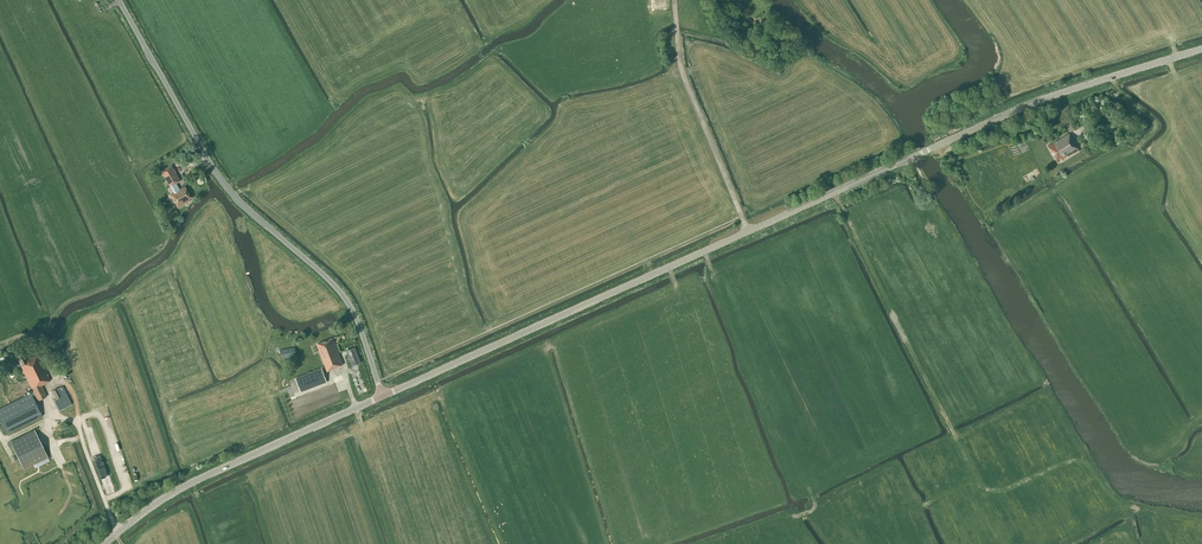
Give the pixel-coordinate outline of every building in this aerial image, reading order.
[(722,11),(714,0),(708,0),(718,14),(722,11)] [(1066,157),(1078,150),(1076,145),(1077,145),(1070,134),(1049,146),(1053,152),(1052,153),(1053,155),(1054,155),(1057,160),(1061,158),(1061,159),(1065,156),(1066,157)] [(1021,153),(1028,151),(1027,144),(1019,145),(1021,153)] [(179,190),(175,184),(181,181),(172,165),(161,171),(170,187),(173,186),(176,192),(170,195),(178,208),(190,201),(189,200),(192,198),(187,189),(187,190),(185,186),(179,190)] [(1038,169),(1022,176),(1026,184),(1032,181),(1031,179),(1040,174),(1038,169)] [(316,345),(327,372),(338,368),(338,367),(342,365),(332,338),(316,345)] [(282,358),(296,356),(295,348),(281,350),(282,358)] [(352,366),(358,364),(360,363),(355,348),(346,351),(352,366)] [(21,351),(14,354),(33,392),(0,409),(0,422),(6,434),(42,416),(32,396),(35,395),(38,401),(46,397),(41,386),(45,384),(45,383),(52,380),(39,354),(26,360),(21,351)] [(301,392),(327,382),(322,368),(295,378),(301,392)] [(72,405),(63,386),(58,389),(57,389),(52,391),(56,399),(54,400),(59,411),(72,405)] [(23,469),(47,458),(34,431),(10,442),(23,469)]
